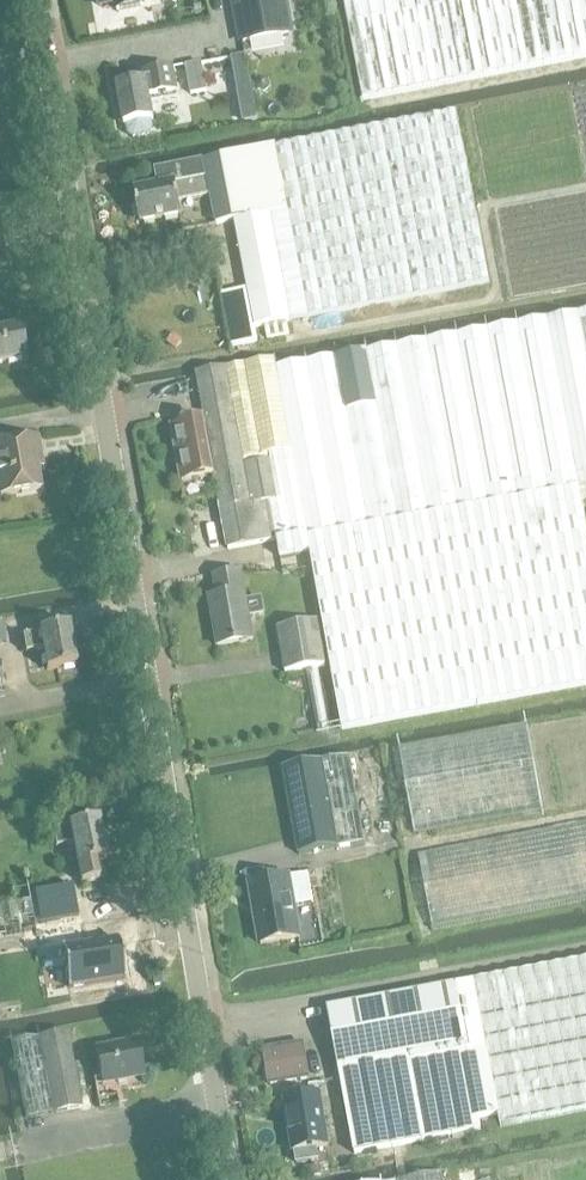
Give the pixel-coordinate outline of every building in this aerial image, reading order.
[(294,31),(288,0),(240,0),(248,39),(294,31)] [(363,101),(585,57),(585,0),(343,0),(363,101)] [(246,55),(233,57),(238,85),(251,83),(246,55)] [(185,65),(190,93),(207,90),(201,62),(185,65)] [(118,84),(125,125),(127,124),(129,133),(134,137),(150,134),(153,129),(152,120),(154,120),(151,98),(179,93),(174,67),(144,72),(145,79),(118,84)] [(265,92),(269,87),(269,80),(262,78),(256,82),(258,89),(265,92)] [(203,160),(157,170),(159,185),(135,189),(138,206),(135,206),(138,218),(140,217),(141,222),(182,214),(180,201),(185,200),(198,198),(210,196),(216,224),(234,221),(254,326),(265,325),(267,337),(290,334),(288,321),(290,321),(489,281),(457,112),(275,146),(203,160)] [(276,367),(292,452),(310,552),(342,731),(585,686),(585,522),(580,488),(585,487),(585,311),(576,313),(276,367)] [(26,358),(19,327),(0,331),(0,363),(26,358)] [(175,334),(168,343),(176,350),(183,341),(175,334)] [(226,366),(195,372),(204,421),(213,475),(227,549),(276,540),(280,558),(310,552),(292,452),(276,367),(275,359),(226,367),(226,366)] [(204,421),(170,427),(180,481),(213,475),(204,421)] [(0,443),(0,493),(0,496),(40,489),(36,468),(44,467),(39,437),(0,443)] [(242,573),(213,578),(216,596),(209,598),(217,647),(254,640),(250,616),(263,613),(260,600),(247,602),(242,573)] [(319,620),(277,628),(285,673),(327,665),(319,620)] [(47,670),(77,665),(69,625),(39,631),(39,634),(21,637),(24,652),(43,648),(47,670)] [(542,810),(526,724),(398,747),(414,833),(542,810)] [(283,768),(298,855),(328,849),(365,843),(355,782),(350,756),(283,768)] [(56,848),(73,844),(82,884),(101,880),(96,860),(107,858),(99,818),(69,825),(70,827),(52,831),(56,848)] [(418,854),(432,929),(585,899),(585,821),(418,854)] [(289,878),(251,884),(262,945),(300,939),(295,907),(314,904),(309,875),(289,878)] [(72,890),(34,896),(40,929),(78,923),(72,890)] [(78,928),(36,934),(38,948),(80,941),(78,928)] [(119,941),(62,950),(69,990),(126,980),(119,941)] [(457,984),(457,985),(327,1009),(337,1068),(353,1153),(421,1140),(483,1129),(481,1118),(498,1115),(501,1127),(585,1111),(585,961),(457,984)] [(68,1031),(11,1041),(25,1117),(82,1106),(68,1031)] [(137,1041),(96,1049),(102,1085),(143,1077),(137,1041)] [(303,1043),(265,1050),(270,1084),(309,1077),(303,1043)] [(285,1099),(293,1151),(295,1151),(297,1163),(319,1159),(317,1147),(329,1145),(321,1094),(285,1099)] [(403,1179),(445,1179),(443,1172),(403,1179)]
